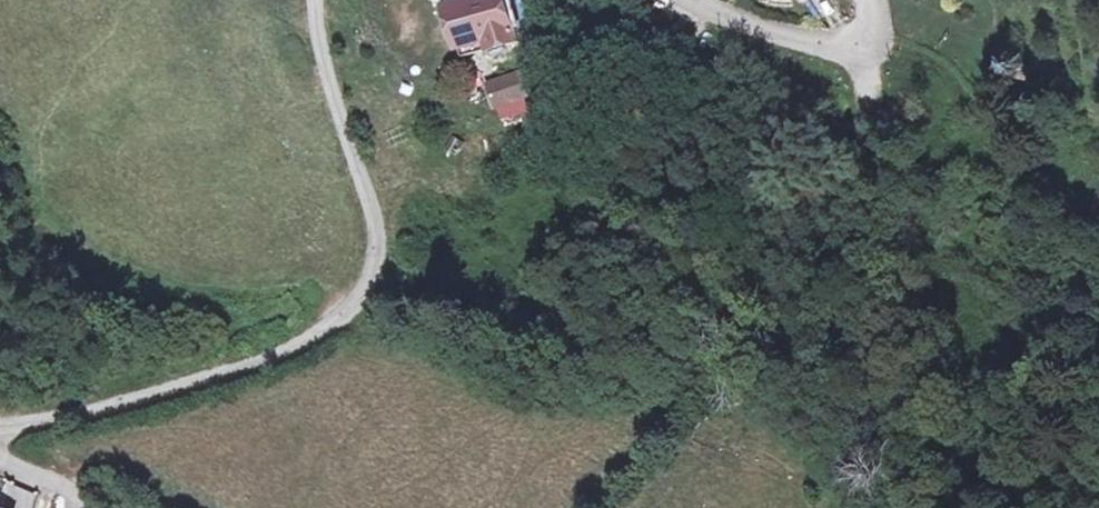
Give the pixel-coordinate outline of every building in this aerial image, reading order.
[(449,8),(463,60),(518,48),(508,0),(482,0),(449,8)] [(522,70),(488,75),(496,122),(530,116),(522,70)]
